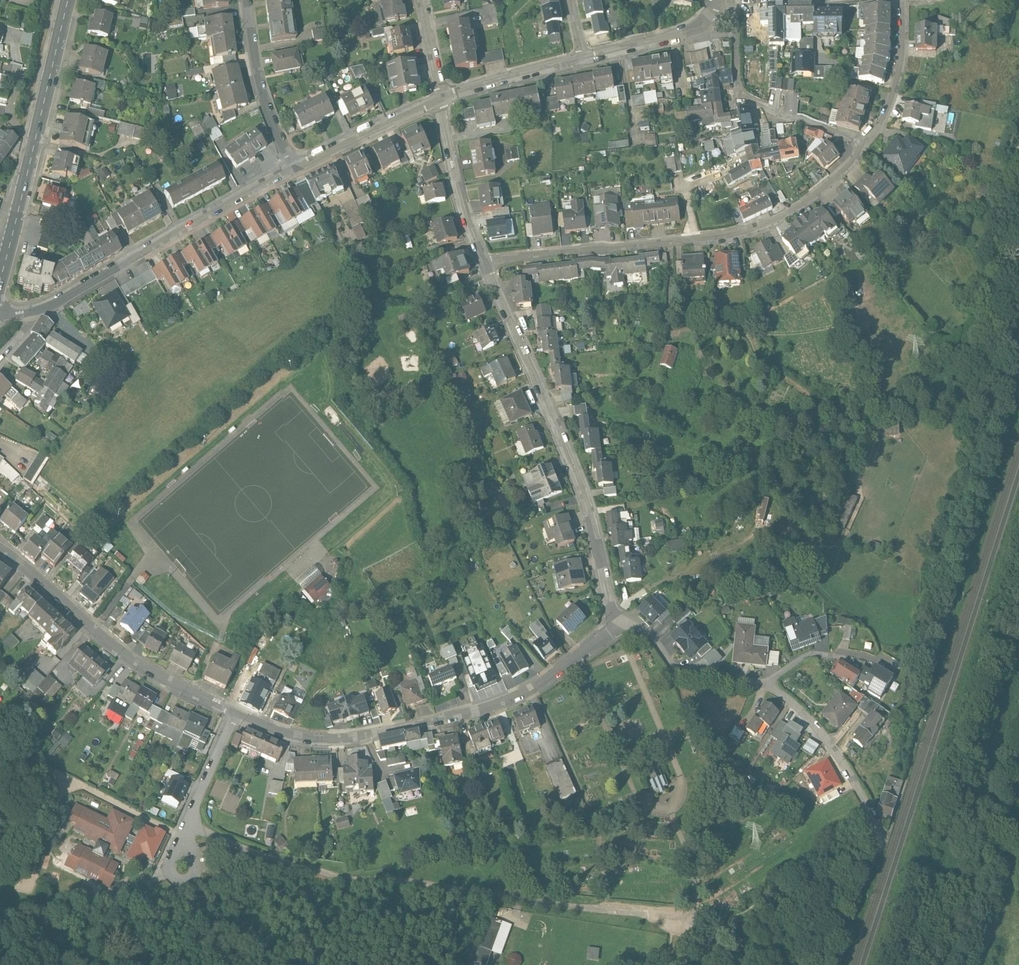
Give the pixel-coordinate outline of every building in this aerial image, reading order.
[(268,12),(292,9),(291,0),(267,0),(267,3),(269,3),(270,11),(268,11),(268,12)] [(381,7),(383,7),(385,19),(395,17),(396,18),(398,18),(398,16),(406,15),(404,5),(402,5),(401,0),(380,0),(381,7)] [(586,14),(591,13),(602,11),(603,11),(601,0),(583,0),(586,14)] [(495,1),(482,3),(486,22),(498,20),(495,1)] [(814,8),(814,1),(785,2),(785,13),(783,13),(783,21),(801,20),(801,29),(814,29),(814,8)] [(877,2),(865,2),(865,3),(865,13),(867,13),(890,13),(890,7),(889,7),(889,1),(877,1),(877,2)] [(559,2),(542,6),(545,21),(546,21),(557,18),(562,17),(559,2)] [(774,2),(769,5),(769,42),(777,42),(778,42),(784,42),(784,37),(783,21),(783,13),(785,13),(785,2),(774,2)] [(822,36),(837,36),(839,30),(841,30),(841,20),(842,20),(842,8),(820,8),(820,30),(822,30),(822,36)] [(292,9),(268,12),(268,13),(270,13),(271,20),(270,20),(271,31),(273,31),(274,39),(272,39),(272,40),(296,37),(296,36),(293,36),(292,22),(294,22),(292,9)] [(91,18),(88,30),(108,35),(112,15),(96,11),(94,19),(91,18)] [(605,23),(602,11),(591,13),(595,32),(609,29),(607,22),(605,23)] [(890,23),(890,13),(867,13),(867,23),(889,23),(890,23)] [(200,39),(211,37),(233,34),(230,15),(205,19),(206,26),(198,27),(200,39)] [(161,18),(161,32),(184,28),(182,16),(161,18)] [(557,18),(546,21),(549,32),(559,30),(557,18)] [(784,37),(799,37),(801,37),(801,36),(801,29),(801,20),(783,21),(784,37)] [(468,21),(448,24),(456,67),(477,63),(475,52),(476,51),(473,32),(471,33),(468,21)] [(916,21),(916,44),(936,45),(936,35),(936,34),(934,34),(934,28),(934,21),(916,21)] [(889,28),(889,23),(867,23),(866,33),(889,34),(890,35),(890,28),(889,28)] [(382,26),(371,28),(373,35),(383,32),(382,26)] [(409,27),(391,31),(393,41),(391,41),(393,50),(412,47),(409,27)] [(888,39),(889,34),(866,33),(865,44),(888,45),(889,46),(890,39),(888,39)] [(236,53),(233,34),(211,37),(212,45),(215,45),(216,56),(222,55),(236,53)] [(812,41),(799,41),(799,49),(814,49),(813,41),(812,41)] [(777,74),(778,70),(777,42),(769,42),(770,69),(771,69),(770,85),(775,86),(777,74)] [(886,56),(888,56),(889,50),(887,50),(888,45),(865,44),(864,54),(886,56)] [(502,46),(480,49),(482,60),(504,57),(502,46)] [(686,60),(709,56),(707,46),(684,50),(686,60)] [(84,57),(81,69),(99,74),(101,65),(103,66),(106,53),(86,47),(83,56),(84,57)] [(297,49),(272,54),(276,72),(300,67),(297,49)] [(793,49),(794,69),(814,68),(813,63),(814,49),(799,49),(793,49)] [(222,55),(223,63),(237,60),(236,53),(222,55)] [(651,58),(654,80),(672,77),(671,68),(672,68),(670,53),(650,57),(651,58)] [(862,64),(883,67),(886,67),(887,61),(886,61),(886,56),(864,54),(863,54),(862,64)] [(714,56),(699,59),(701,69),(716,65),(714,56)] [(651,58),(632,61),(635,83),(654,80),(651,58)] [(400,61),(387,63),(391,82),(393,82),(395,91),(408,88),(407,86),(419,83),(414,59),(401,61),(400,61)] [(362,63),(351,69),(356,76),(366,71),(362,63)] [(813,63),(814,68),(814,75),(824,75),(824,63),(813,63)] [(883,67),(862,64),(860,63),(859,74),(883,78),(884,72),(883,71),(883,67)] [(213,71),(219,69),(218,64),(204,66),(206,73),(213,72),(213,71)] [(242,85),(237,66),(224,70),(223,68),(219,69),(213,71),(213,72),(218,91),(242,85)] [(732,67),(719,68),(720,78),(732,76),(732,67)] [(593,71),(593,73),(595,89),(614,86),(611,69),(593,71)] [(709,86),(719,85),(722,84),(721,81),(718,82),(717,79),(716,71),(707,72),(708,74),(709,86)] [(708,74),(707,72),(703,73),(691,77),(690,77),(692,83),(704,81),(703,75),(708,74)] [(571,77),(572,80),(574,96),(596,92),(595,89),(593,73),(571,77)] [(71,89),(69,100),(87,104),(92,84),(75,80),(73,89),(71,89)] [(572,80),(554,82),(556,95),(556,100),(558,100),(574,97),(574,96),(572,80)] [(873,82),(858,80),(857,85),(870,88),(871,89),(873,82)] [(167,97),(182,96),(182,83),(167,84),(167,97)] [(626,100),(623,83),(616,85),(618,101),(626,100)] [(844,96),(866,101),(867,101),(870,88),(857,85),(847,83),(844,96)] [(236,106),(247,104),(242,85),(218,91),(217,91),(219,99),(222,98),(225,111),(234,109),(236,108),(236,106)] [(710,99),(720,98),(719,85),(709,86),(709,87),(705,88),(701,88),(702,100),(710,99)] [(365,86),(342,97),(351,115),(374,104),(365,86)] [(536,87),(489,97),(490,101),(473,105),(477,125),(496,121),(495,117),(540,107),(536,87)] [(658,100),(656,89),(643,91),(645,103),(658,100)] [(930,101),(934,102),(935,96),(920,93),(919,99),(930,101)] [(303,105),(293,110),(301,127),(315,121),(317,125),(323,122),(321,118),(333,111),(325,94),(315,99),(316,100),(304,106),(303,105)] [(559,108),(558,100),(556,100),(556,95),(545,97),(547,109),(559,108)] [(840,107),(862,112),(863,113),(866,101),(844,96),(843,95),(840,107)] [(905,97),(902,113),(918,116),(920,107),(928,109),(930,101),(919,99),(913,97),(913,99),(905,97)] [(711,103),(712,112),(713,113),(723,112),(720,98),(710,99),(711,103)] [(730,125),(732,132),(752,126),(747,102),(737,104),(738,108),(740,121),(739,123),(732,124),(730,125)] [(701,115),(712,112),(711,103),(690,107),(692,116),(701,115)] [(832,105),(830,118),(859,124),(862,112),(840,107),(832,105)] [(740,121),(738,108),(723,112),(713,113),(712,112),(701,115),(702,120),(702,123),(729,118),(732,118),(732,124),(739,123),(740,121)] [(222,112),(224,122),(235,117),(234,109),(225,111),(222,112)] [(93,121),(66,114),(60,141),(86,148),(93,121)] [(196,138),(207,134),(200,116),(189,120),(196,138)] [(120,121),(118,133),(140,138),(142,126),(120,121)] [(806,128),(815,131),(818,124),(809,121),(806,128)] [(402,133),(413,154),(430,146),(420,124),(402,133)] [(769,124),(770,131),(771,144),(779,142),(778,137),(775,137),(774,124),(769,124)] [(745,145),(757,140),(757,139),(754,125),(752,126),(732,132),(729,132),(730,136),(733,135),(736,148),(742,146),(745,145)] [(222,134),(217,126),(213,128),(218,137),(222,134)] [(8,129),(6,132),(0,128),(0,142),(10,149),(17,138),(16,137),(14,135),(12,134),(10,132),(8,129)] [(643,131),(645,142),(656,141),(654,129),(643,131)] [(235,144),(226,150),(237,166),(248,158),(251,162),(257,157),(254,154),(266,146),(254,130),(246,137),(246,138),(235,145),(235,144)] [(771,144),(770,131),(762,132),(763,139),(764,146),(771,144)] [(898,131),(883,149),(903,166),(923,141),(913,134),(909,140),(898,131)] [(823,160),(838,147),(826,133),(811,146),(823,160)] [(703,136),(706,145),(715,143),(712,134),(703,136)] [(787,141),(779,142),(781,155),(798,152),(795,134),(786,136),(787,141)] [(374,147),(383,166),(391,162),(391,161),(399,157),(400,157),(397,151),(391,139),(374,147)] [(469,142),(474,173),(495,169),(494,164),(493,164),(489,139),(469,142)] [(757,165),(762,163),(760,156),(758,147),(757,140),(745,145),(746,148),(749,158),(751,166),(752,169),(757,168),(757,165)] [(3,159),(10,149),(0,142),(0,158),(3,159)] [(781,155),(779,142),(771,144),(764,146),(758,147),(760,156),(773,154),(773,156),(781,155)] [(516,145),(504,147),(507,158),(518,156),(516,145)] [(400,157),(399,157),(401,162),(408,159),(403,148),(397,151),(400,157)] [(672,148),(665,150),(669,167),(681,165),(678,151),(673,152),(672,148)] [(53,169),(65,172),(66,168),(73,169),(76,157),(57,152),(53,169)] [(346,159),(355,179),(371,172),(362,152),(346,159)] [(788,156),(782,157),(786,165),(791,163),(788,156)] [(751,166),(749,158),(723,172),(728,179),(751,166)] [(432,162),(422,166),(421,169),(425,178),(437,172),(432,162)] [(191,177),(199,192),(225,178),(216,163),(191,177)] [(867,164),(854,176),(862,185),(867,180),(874,188),(882,181),(885,185),(893,177),(879,163),(872,169),(867,164)] [(334,164),(305,178),(313,193),(322,188),(329,185),(332,192),(345,186),(334,164)] [(78,173),(80,177),(91,171),(89,167),(78,173)] [(101,177),(108,174),(104,167),(98,170),(101,177)] [(164,191),(173,207),(199,192),(191,177),(164,191)] [(759,177),(746,184),(750,191),(762,184),(759,177)] [(424,185),(427,199),(444,195),(441,181),(424,185)] [(479,184),(482,206),(494,204),(501,203),(499,181),(479,184)] [(849,182),(833,194),(840,203),(849,213),(864,200),(849,182)] [(303,196),(297,186),(292,189),(298,199),(303,196)] [(49,211),(58,213),(59,207),(60,208),(65,191),(47,187),(43,203),(51,205),(49,211)] [(322,188),(313,193),(316,199),(325,195),(322,188)] [(154,189),(148,192),(154,202),(160,198),(154,189)] [(292,189),(283,194),(295,216),(304,210),(298,199),(292,189)] [(771,200),(767,190),(738,203),(742,213),(771,200)] [(132,201),(134,203),(145,222),(145,223),(155,218),(155,217),(160,214),(154,202),(148,192),(132,201)] [(358,194),(359,204),(371,202),(369,192),(358,194)] [(653,195),(656,215),(680,212),(678,192),(653,195)] [(594,195),(597,222),(618,220),(615,193),(594,195)] [(828,197),(835,207),(840,203),(833,194),(833,193),(828,197)] [(274,200),(280,210),(286,221),(295,216),(283,194),(274,200)] [(630,199),(632,218),(656,215),(653,195),(630,199)] [(356,196),(344,200),(354,233),(366,230),(356,196)] [(563,219),(564,226),(584,223),(581,196),(570,198),(571,206),(562,207),(563,219)] [(274,200),(268,203),(274,213),(280,210),(274,200)] [(820,202),(818,201),(811,207),(824,222),(827,227),(831,224),(833,224),(839,220),(831,211),(822,200),(820,202)] [(530,218),(532,230),(551,227),(548,201),(528,203),(530,218)] [(51,205),(43,203),(41,202),(39,208),(49,211),(51,205)] [(501,203),(494,204),(496,217),(504,216),(510,215),(508,202),(501,203)] [(118,212),(117,213),(123,223),(128,232),(133,229),(133,230),(142,225),(142,224),(145,222),(134,203),(118,212)] [(268,203),(263,206),(269,216),(274,213),(268,203)] [(820,228),(820,225),(824,222),(811,207),(810,205),(805,208),(804,207),(799,211),(815,232),(820,228)] [(263,206),(254,211),(266,233),(276,227),(269,216),(263,206)] [(835,207),(831,211),(839,220),(843,216),(835,207)] [(117,213),(118,212),(117,210),(111,214),(112,217),(118,226),(123,223),(117,213)] [(245,216),(250,226),(257,238),(266,233),(254,211),(245,216)] [(808,235),(811,236),(815,232),(799,211),(793,216),(794,217),(791,220),(805,238),(808,235)] [(510,215),(504,216),(507,231),(514,230),(511,214),(510,215)] [(450,215),(432,220),(438,239),(456,233),(450,215)] [(239,219),(245,229),(250,226),(245,216),(239,219)] [(496,217),(487,218),(489,234),(507,231),(504,216),(496,217)] [(47,217),(45,223),(55,227),(57,221),(47,217)] [(118,226),(112,217),(106,221),(113,233),(120,230),(118,226)] [(530,218),(524,219),(525,230),(532,230),(530,218)] [(234,222),(240,232),(245,229),(239,219),(234,222)] [(791,220),(784,226),(784,228),(782,230),(791,241),(799,250),(803,246),(803,243),(807,240),(805,238),(791,220)] [(234,222),(224,228),(237,249),(247,244),(240,232),(234,222)] [(55,227),(45,223),(39,240),(50,243),(55,227)] [(76,229),(88,248),(95,244),(84,224),(76,229)] [(224,228),(215,233),(221,243),(228,254),(237,249),(224,228)] [(210,236),(216,246),(221,243),(215,233),(210,236)] [(767,233),(754,239),(764,259),(778,252),(777,250),(774,244),(772,245),(769,238),(767,233)] [(95,244),(104,259),(121,250),(111,234),(95,244)] [(774,244),(777,250),(783,247),(776,235),(769,238),(772,245),(774,244)] [(210,236),(205,239),(211,249),(216,246),(210,236)] [(205,239),(195,245),(208,266),(217,261),(211,249),(205,239)] [(791,241),(783,247),(789,258),(799,250),(791,241)] [(74,256),(83,271),(104,259),(95,244),(88,248),(74,256)] [(186,250),(192,260),(198,271),(208,266),(195,245),(186,250)] [(658,245),(643,248),(644,257),(660,255),(658,245)] [(667,258),(666,245),(658,245),(660,255),(660,259),(667,258)] [(730,248),(726,248),(728,270),(739,269),(739,257),(738,245),(729,245),(730,248)] [(682,267),(682,273),(684,272),(683,268),(702,267),(703,271),(704,271),(703,263),(704,263),(704,260),(703,260),(703,246),(681,247),(681,252),(682,267)] [(638,249),(624,251),(626,265),(630,265),(630,266),(638,265),(638,264),(645,263),(644,257),(643,248),(638,248),(638,249)] [(716,260),(716,273),(728,272),(728,270),(726,248),(715,249),(716,260)] [(461,249),(432,260),(439,277),(445,274),(455,270),(467,265),(463,254),(461,249)] [(181,253),(187,263),(192,260),(186,250),(181,253)] [(609,251),(604,252),(605,259),(606,268),(612,267),(613,276),(622,275),(621,266),(626,265),(624,251),(609,253),(609,251)] [(576,255),(577,263),(605,259),(604,252),(576,255)] [(181,253),(176,256),(182,266),(187,263),(181,253)] [(556,259),(558,273),(563,273),(563,274),(572,273),(572,272),(577,271),(577,263),(576,255),(571,256),(571,257),(556,259)] [(74,256),(61,263),(70,279),(83,271),(74,256)] [(166,261),(179,283),(188,277),(182,266),(176,256),(166,261)] [(537,267),(536,259),(522,261),(523,269),(537,267)] [(537,267),(538,276),(544,275),(545,276),(553,275),(553,274),(558,273),(556,259),(541,261),(541,259),(536,259),(537,267)] [(24,260),(18,282),(24,284),(23,288),(41,292),(42,288),(50,291),(51,283),(55,268),(24,260)] [(166,261),(157,267),(163,277),(172,292),(174,293),(180,289),(181,287),(179,283),(166,261)] [(55,268),(51,283),(54,288),(70,279),(61,263),(55,265),(55,268)] [(157,267),(152,270),(156,278),(157,280),(163,277),(157,267)] [(150,268),(121,285),(126,295),(156,278),(152,270),(150,268)] [(445,274),(449,284),(459,280),(455,270),(445,274)] [(514,295),(515,304),(534,302),(531,280),(526,281),(525,274),(512,275),(513,287),(511,287),(512,295),(514,295)] [(484,306),(477,289),(459,297),(466,313),(484,306)] [(115,292),(94,304),(108,328),(129,316),(124,307),(115,292)] [(536,301),(537,311),(548,310),(547,300),(536,301)] [(124,307),(129,316),(134,324),(140,320),(131,303),(124,307)] [(537,311),(539,326),(555,324),(554,309),(548,310),(537,311)] [(33,333),(43,340),(53,324),(42,315),(31,332),(33,333)] [(498,335),(492,321),(475,328),(482,343),(493,339),(493,337),(498,335)] [(555,324),(539,326),(539,331),(541,331),(543,345),(549,345),(557,344),(557,338),(556,330),(555,324)] [(102,330),(99,333),(104,338),(107,335),(102,330)] [(45,342),(45,343),(63,355),(74,363),(82,351),(52,332),(45,342)] [(43,340),(33,333),(12,357),(24,367),(33,358),(36,359),(37,358),(39,359),(40,359),(43,354),(39,351),(45,343),(45,342),(43,340)] [(665,334),(659,353),(670,356),(676,338),(665,334)] [(549,345),(550,355),(558,354),(557,344),(549,345)] [(40,359),(48,364),(54,367),(53,368),(59,372),(66,362),(60,358),(61,357),(54,353),(52,355),(45,351),(43,354),(40,359)] [(513,373),(504,353),(478,364),(483,373),(493,369),(497,380),(513,373)] [(568,364),(567,357),(559,358),(551,360),(551,365),(554,364),(556,379),(559,378),(569,377),(569,372),(570,372),(568,364)] [(54,367),(48,364),(40,359),(39,359),(37,363),(41,366),(51,371),(53,368),(54,367)] [(59,372),(65,376),(72,365),(66,362),(59,372)] [(34,377),(34,376),(18,367),(16,371),(19,373),(16,379),(29,386),(34,377)] [(59,372),(53,368),(51,371),(46,379),(46,380),(47,381),(46,383),(44,386),(54,393),(58,387),(65,376),(59,372)] [(464,368),(457,371),(461,379),(467,376),(464,368)] [(0,377),(0,398),(4,394),(10,386),(0,377)] [(44,386),(46,383),(39,380),(34,377),(29,386),(40,393),(44,386)] [(570,384),(569,377),(559,378),(560,385),(570,384)] [(520,384),(500,393),(510,415),(530,406),(520,384)] [(10,386),(4,394),(11,400),(13,397),(17,392),(10,386)] [(54,393),(44,386),(40,393),(34,403),(44,410),(54,393)] [(17,392),(13,397),(22,405),(26,400),(17,392)] [(499,393),(493,396),(502,416),(508,413),(499,393)] [(573,396),(574,406),(586,405),(585,394),(573,396)] [(578,408),(580,422),(588,421),(586,407),(578,408)] [(531,419),(517,425),(520,432),(522,431),(528,445),(541,440),(535,425),(534,425),(531,419)] [(591,441),(599,440),(598,435),(599,435),(598,426),(597,427),(597,420),(588,421),(580,422),(581,427),(583,426),(585,442),(591,441)] [(599,440),(591,441),(593,455),(601,455),(599,440)] [(39,451),(23,476),(33,482),(49,457),(39,451)] [(601,455),(593,455),(594,460),(596,460),(597,474),(612,473),(611,468),(612,468),(611,459),(610,460),(609,454),(601,455)] [(4,458),(0,463),(0,470),(2,472),(3,471),(12,479),(18,473),(4,458)] [(550,458),(530,466),(535,481),(526,484),(531,498),(561,487),(550,458)] [(12,501),(0,516),(0,517),(16,529),(28,513),(12,501)] [(607,505),(608,518),(616,518),(614,504),(607,505)] [(566,507),(545,515),(549,525),(552,524),(558,538),(573,533),(568,518),(570,517),(566,507)] [(663,520),(662,508),(654,508),(655,521),(663,520)] [(619,538),(627,537),(626,531),(627,531),(626,522),(625,522),(624,517),(616,518),(608,518),(609,524),(611,523),(613,538),(619,538)] [(681,526),(667,529),(669,539),(683,536),(681,526)] [(35,532),(22,548),(35,558),(41,551),(57,531),(52,527),(43,539),(35,532)] [(57,531),(41,551),(55,562),(67,546),(71,542),(57,531)] [(99,531),(95,535),(103,542),(107,538),(99,531)] [(71,542),(67,546),(73,551),(80,542),(75,537),(71,542)] [(619,538),(621,551),(628,551),(627,537),(619,538)] [(89,545),(83,540),(68,556),(81,568),(97,550),(90,544),(89,545)] [(628,551),(621,551),(621,556),(623,556),(625,571),(639,569),(639,564),(638,555),(637,556),(637,550),(628,551)] [(580,551),(553,557),(555,566),(560,565),(563,581),(583,577),(580,562),(582,561),(580,551)] [(303,586),(320,571),(312,561),(295,577),(303,586)] [(0,584),(11,569),(0,562),(0,585),(0,584)] [(92,576),(100,567),(100,566),(95,562),(81,578),(85,582),(91,575),(92,576)] [(81,587),(93,597),(102,585),(103,586),(111,577),(100,567),(92,576),(91,575),(85,582),(81,587)] [(140,571),(137,575),(142,580),(146,576),(140,571)] [(331,583),(320,571),(303,586),(314,598),(318,595),(327,586),(331,583)] [(589,581),(577,587),(581,593),(593,587),(589,581)] [(28,582),(15,597),(29,609),(42,595),(28,582)] [(0,585),(0,598),(1,598),(9,590),(0,584),(0,585)] [(333,592),(327,586),(318,595),(323,601),(333,592)] [(650,587),(638,599),(651,613),(656,608),(663,601),(663,600),(650,587)] [(672,610),(676,614),(684,607),(696,596),(691,591),(672,609),(673,609),(672,610)] [(42,595),(29,609),(28,610),(48,628),(61,613),(42,595)] [(572,598),(556,613),(568,626),(584,610),(572,598)] [(663,601),(656,608),(660,612),(670,603),(665,598),(663,600),(663,601)] [(138,622),(139,623),(150,608),(141,602),(138,606),(133,602),(121,619),(134,628),(138,622)] [(826,619),(825,602),(813,607),(818,622),(826,619)] [(793,605),(781,609),(791,636),(820,626),(818,622),(813,607),(812,606),(796,612),(796,611),(795,611),(793,605)] [(676,614),(675,615),(679,619),(688,612),(684,607),(676,614)] [(849,624),(851,611),(844,610),(842,623),(849,624)] [(697,622),(688,612),(679,619),(671,626),(675,631),(675,632),(679,637),(697,622)] [(751,633),(753,613),(736,612),(732,649),(763,653),(764,651),(765,639),(765,635),(751,633)] [(76,627),(61,613),(48,628),(62,641),(76,627)] [(545,631),(544,630),(547,628),(536,614),(529,620),(540,634),(534,638),(543,651),(554,642),(550,636),(552,634),(548,629),(545,631)] [(137,635),(138,634),(144,627),(139,623),(138,622),(134,628),(132,631),(137,635)] [(697,622),(679,637),(683,642),(684,641),(688,647),(705,632),(697,622)] [(138,634),(146,640),(152,629),(146,624),(144,627),(138,634)] [(11,642),(20,634),(12,627),(4,634),(11,642)] [(152,629),(146,640),(158,647),(165,634),(153,627),(152,629)] [(461,649),(468,666),(463,669),(467,680),(473,678),(476,684),(496,675),(480,641),(478,642),(472,630),(466,633),(469,639),(462,643),(464,648),(461,649)] [(710,636),(706,632),(696,641),(700,646),(710,636)] [(702,646),(710,655),(721,646),(713,637),(702,646)] [(179,638),(171,654),(188,664),(197,647),(179,638)] [(83,667),(97,650),(84,639),(70,656),(83,667)] [(499,648),(511,669),(527,660),(515,639),(499,648)] [(765,639),(764,651),(770,652),(771,650),(776,651),(778,639),(771,639),(771,640),(765,639)] [(445,653),(456,648),(452,640),(441,645),(445,653)] [(858,658),(840,647),(834,655),(832,653),(828,658),(850,674),(854,667),(859,659),(858,658)] [(216,649),(206,670),(227,680),(241,651),(235,648),(231,655),(216,649)] [(97,650),(83,667),(96,678),(110,661),(97,650)] [(870,655),(863,651),(862,650),(858,658),(859,659),(854,667),(855,667),(857,664),(858,664),(863,667),(863,666),(864,667),(870,655)] [(892,661),(873,650),(870,655),(864,667),(870,670),(867,675),(879,683),(892,661)] [(268,658),(264,665),(275,671),(279,664),(268,658)] [(31,659),(24,668),(39,680),(46,671),(31,659)] [(451,661),(427,670),(431,681),(455,672),(451,661)] [(50,667),(46,671),(39,680),(45,686),(56,673),(50,667)] [(125,710),(126,708),(141,682),(126,674),(121,681),(116,691),(115,691),(110,701),(125,710)] [(249,683),(243,695),(260,703),(271,681),(267,679),(259,675),(259,676),(258,675),(253,685),(249,683)] [(401,680),(406,698),(414,695),(414,694),(421,692),(416,676),(401,680)] [(116,691),(121,681),(115,678),(109,688),(115,691),(116,691)] [(141,682),(126,708),(134,712),(141,700),(149,704),(158,689),(142,680),(141,682)] [(829,694),(826,692),(821,699),(839,713),(855,691),(840,680),(829,694)] [(378,694),(382,706),(394,702),(388,682),(375,686),(378,694)] [(290,709),(296,696),(297,695),(283,687),(276,702),(290,709)] [(869,702),(876,692),(869,687),(861,696),(869,702)] [(753,719),(760,708),(768,714),(778,698),(764,688),(746,715),(753,719)] [(344,693),(350,711),(357,709),(357,708),(367,704),(362,689),(352,693),(351,691),(344,693)] [(878,689),(876,692),(869,702),(861,712),(859,711),(853,719),(857,721),(853,725),(862,732),(876,712),(874,711),(881,703),(877,700),(883,693),(878,689)] [(344,693),(337,696),(326,700),(332,715),(342,711),(343,714),(350,711),(344,693)] [(382,707),(382,706),(378,694),(372,696),(373,697),(376,708),(382,707)] [(296,696),(290,709),(296,712),(302,699),(296,696)] [(415,698),(416,706),(428,704),(427,696),(415,698)] [(376,708),(373,697),(367,699),(371,710),(376,708)] [(20,704),(24,707),(29,701),(25,698),(20,704)] [(531,698),(512,706),(519,722),(529,718),(530,720),(539,717),(531,698)] [(147,719),(153,722),(162,704),(156,700),(151,710),(152,710),(147,719)] [(179,739),(192,709),(175,702),(168,718),(177,721),(173,731),(175,732),(173,736),(179,739)] [(160,725),(164,716),(169,707),(162,704),(153,722),(160,725)] [(209,714),(193,707),(192,709),(179,739),(178,740),(189,745),(191,739),(197,742),(201,733),(200,733),(205,722),(209,714)] [(786,711),(776,726),(768,739),(782,747),(790,735),(795,738),(799,732),(794,729),(802,716),(789,707),(786,711)] [(770,722),(776,726),(786,711),(780,707),(770,722)] [(484,717),(491,734),(503,729),(501,723),(496,712),(484,717)] [(735,713),(727,723),(736,730),(744,720),(735,713)] [(484,717),(467,723),(476,744),(492,738),(491,734),(484,717)] [(53,727),(59,732),(65,724),(59,719),(53,727)] [(241,734),(263,744),(269,729),(247,720),(243,729),(241,734)] [(403,724),(405,735),(410,734),(419,732),(419,733),(425,732),(426,731),(425,727),(419,728),(417,721),(403,724)] [(200,733),(201,733),(207,735),(211,725),(205,722),(200,733)] [(68,723),(60,733),(66,738),(74,728),(68,723)] [(380,740),(405,735),(403,724),(385,728),(378,730),(379,732),(380,740)] [(802,734),(812,740),(818,730),(808,724),(802,734)] [(243,729),(237,726),(232,737),(239,740),(241,734),(243,729)] [(456,728),(438,731),(440,741),(443,758),(461,754),(456,728)] [(269,729),(263,744),(280,752),(287,737),(269,729)] [(431,730),(432,734),(434,742),(440,741),(438,731),(437,729),(431,730)] [(380,740),(379,732),(372,733),(373,741),(380,740)] [(408,745),(410,748),(422,745),(419,736),(411,738),(410,734),(405,735),(406,737),(408,745)] [(469,734),(464,735),(467,751),(474,748),(469,734)] [(790,735),(782,747),(787,751),(795,738),(790,735)] [(375,744),(379,751),(384,750),(383,743),(375,744)] [(826,745),(804,757),(809,764),(812,762),(818,772),(814,774),(818,781),(839,770),(826,745)] [(402,746),(385,750),(386,757),(404,753),(402,746)] [(343,757),(343,759),(344,772),(344,778),(351,778),(351,781),(358,781),(356,754),(356,748),(346,749),(347,757),(343,757)] [(544,755),(558,788),(575,781),(561,748),(544,755)] [(314,751),(315,772),(316,774),(324,774),(324,771),(331,771),(330,760),(330,750),(314,751)] [(653,750),(645,753),(651,768),(648,769),(652,779),(656,777),(658,782),(663,780),(662,775),(666,773),(662,763),(659,764),(653,750)] [(314,751),(295,752),(297,773),(315,772),(314,751)] [(366,753),(356,754),(358,781),(358,787),(365,787),(364,782),(371,782),(370,761),(366,761),(366,753)] [(404,783),(419,780),(418,758),(408,760),(409,764),(402,766),(402,767),(394,769),(398,785),(404,783)] [(109,766),(118,770),(121,765),(111,761),(109,766)] [(167,766),(173,769),(184,774),(186,768),(170,761),(167,766)] [(902,765),(895,763),(893,768),(894,769),(894,771),(900,772),(902,765)] [(885,766),(882,775),(888,777),(891,768),(888,768),(885,766)] [(184,774),(173,769),(165,787),(181,794),(189,776),(184,774)] [(271,784),(283,786),(285,773),(273,771),(271,784)] [(390,787),(384,771),(374,776),(380,791),(390,787)] [(838,781),(835,775),(819,784),(822,789),(838,781)] [(876,797),(877,800),(881,801),(882,798),(891,800),(894,790),(889,788),(891,780),(887,779),(882,777),(876,797)] [(66,856),(112,879),(116,870),(114,869),(120,856),(105,849),(107,847),(108,848),(111,842),(109,841),(111,838),(120,843),(126,831),(135,835),(129,848),(141,854),(145,846),(153,850),(166,824),(158,820),(157,822),(144,816),(138,829),(129,825),(136,812),(114,802),(109,812),(77,796),(70,810),(79,814),(75,821),(99,833),(94,843),(79,836),(73,849),(70,847),(66,856)] [(346,806),(334,808),(335,817),(347,815),(346,806)] [(500,941),(509,909),(487,904),(480,933),(469,930),(463,953),(484,958),(489,938),(500,941)] [(510,939),(504,949),(515,956),(521,946),(510,939)]
